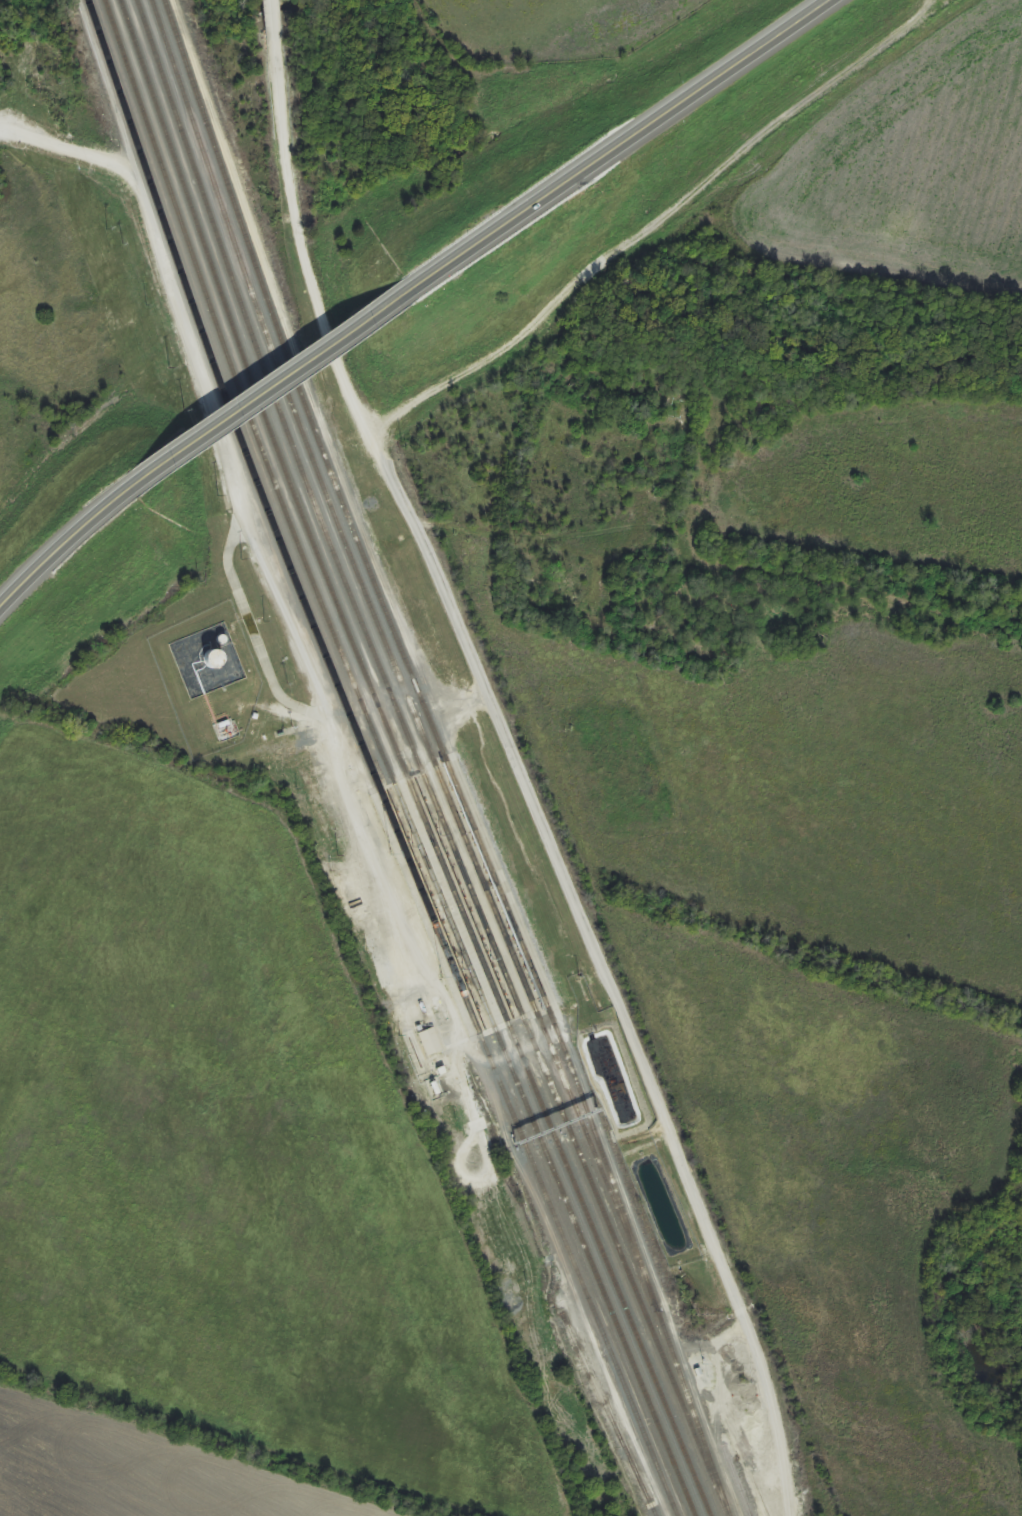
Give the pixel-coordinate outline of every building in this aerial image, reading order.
[(217,649),(205,659),(214,670),(226,660),(217,649)]
